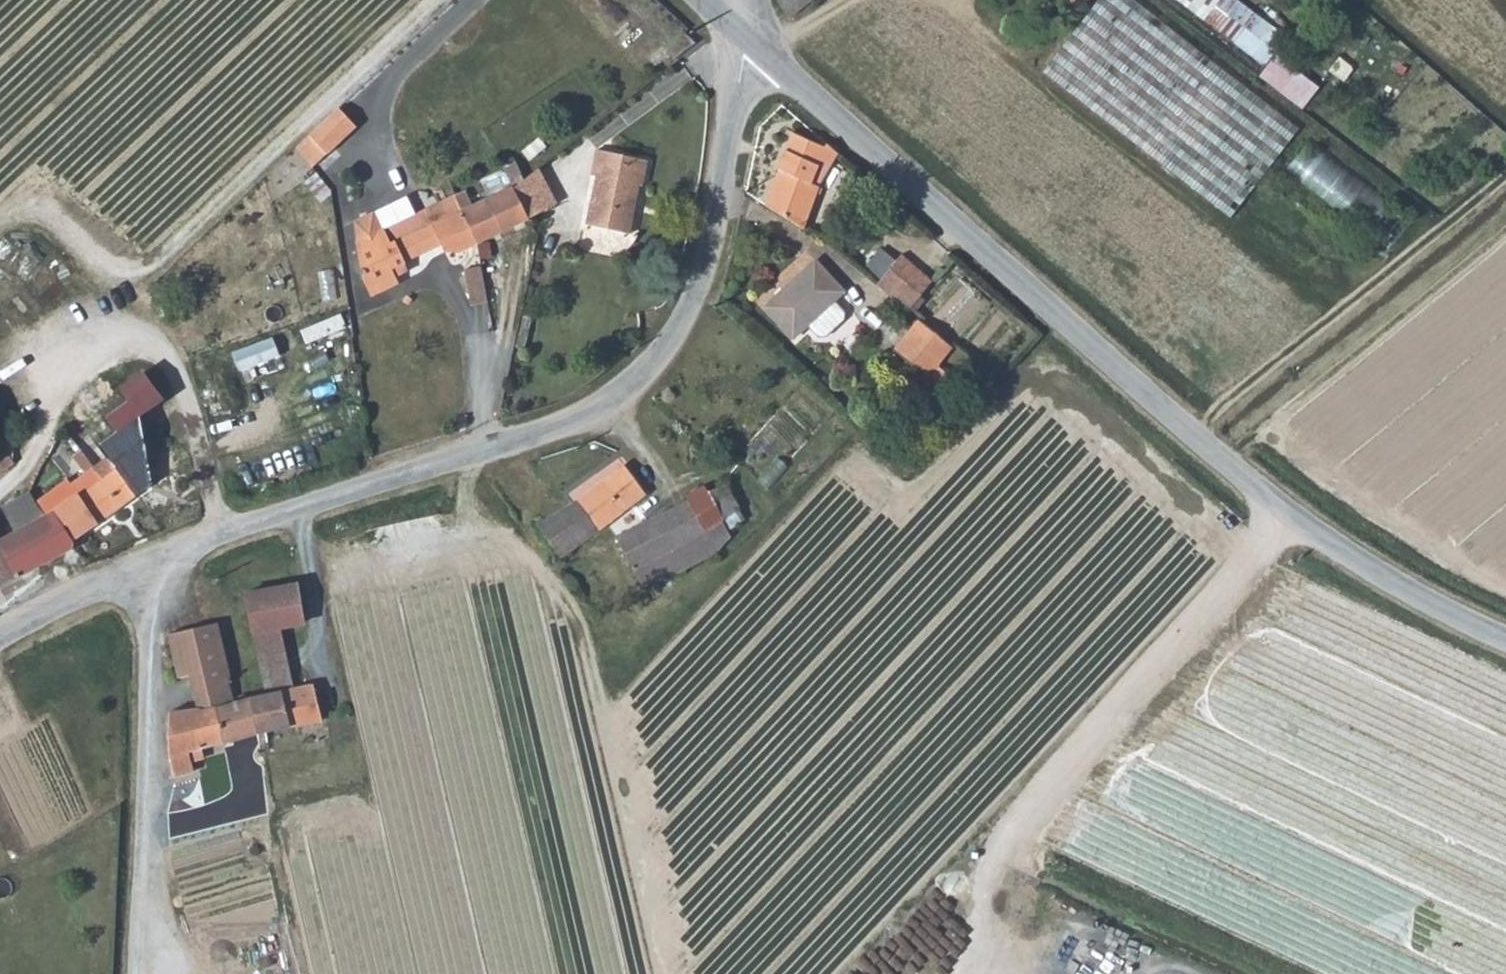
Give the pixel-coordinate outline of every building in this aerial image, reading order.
[(809,0),(777,0),(790,15),(809,0)] [(1074,96),(1149,11),(1135,0),(1098,0),(1086,16),(1043,72),(1074,96)] [(1291,33),(1244,0),(1181,0),(1270,63),(1291,33)] [(1299,126),(1149,11),(1074,96),(1231,214),(1299,126)] [(1281,53),(1264,75),(1309,109),(1325,87),(1281,53)] [(340,108),(311,136),(327,154),(357,127),(340,108)] [(826,146),(796,131),(764,201),(804,220),(840,153),(828,142),(826,146)] [(1314,139),(1291,170),(1377,232),(1400,200),(1314,139)] [(599,175),(594,205),(640,183),(643,183),(643,181),(645,168),(633,165),(635,155),(600,149),(595,174),(599,175)] [(645,168),(646,157),(635,155),(633,165),(645,168)] [(545,170),(524,180),(517,183),(531,215),(557,202),(545,170)] [(479,241),(531,215),(517,183),(499,190),(491,174),(482,179),(484,184),(458,198),(479,241)] [(632,232),(640,183),(594,205),(590,225),(632,232)] [(461,251),(479,241),(458,198),(433,210),(438,220),(382,248),(376,238),(384,290),(399,281),(397,277),(391,267),(404,261),(439,243),(442,248),(461,251)] [(433,210),(376,238),(382,248),(438,220),(433,210)] [(364,277),(384,290),(376,238),(373,232),(348,246),(364,277)] [(900,250),(875,281),(892,295),(894,292),(908,303),(931,276),(900,250)] [(811,256),(764,305),(797,337),(810,322),(821,332),(826,332),(844,314),(844,306),(835,298),(844,288),(811,256)] [(409,270),(404,261),(391,267),(397,277),(409,270)] [(474,304),(489,302),(484,268),(469,270),(474,304)] [(924,374),(950,342),(916,315),(891,346),(924,374)] [(100,444),(103,447),(134,426),(131,423),(138,417),(128,403),(108,417),(118,432),(100,444)] [(136,496),(153,484),(144,440),(134,426),(103,447),(109,456),(96,466),(103,478),(117,468),(136,496)] [(1,441),(0,442),(0,471),(15,461),(1,441)] [(539,524),(561,556),(647,493),(626,465),(579,501),(539,524)] [(47,515),(54,512),(78,543),(86,537),(84,534),(136,496),(117,468),(103,478),(96,466),(71,483),(67,478),(35,498),(47,515)] [(689,498),(676,504),(693,537),(708,531),(740,508),(726,483),(709,490),(707,485),(688,494),(689,498)] [(1,508),(4,513),(32,494),(30,490),(1,508)] [(78,543),(54,512),(47,515),(35,498),(32,494),(4,513),(15,533),(3,540),(0,536),(0,588),(74,546),(78,543)] [(622,538),(634,563),(636,562),(649,556),(650,559),(674,547),(658,515),(635,526),(637,531),(622,538)] [(644,579),(636,562),(634,563),(623,570),(631,585),(644,579)] [(269,691),(252,697),(259,731),(324,719),(315,682),(296,687),(284,626),(307,622),(300,583),(245,593),(253,631),(255,630),(269,691)] [(199,707),(170,711),(171,756),(259,731),(252,697),(235,701),(228,682),(235,680),(221,623),(173,633),(183,676),(194,674),(199,707)]
